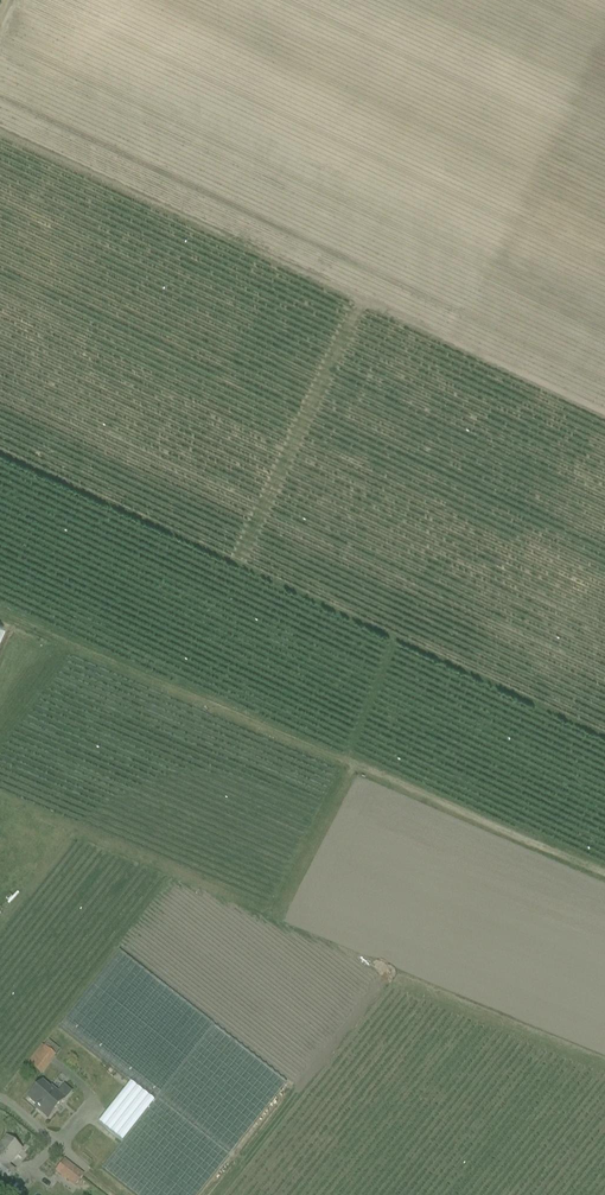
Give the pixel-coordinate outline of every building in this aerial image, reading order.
[(121,1144),(101,1170),(132,1194),(199,1194),(286,1084),(213,1026),(119,952),(59,1028),(129,1084),(97,1125),(121,1144)] [(45,1046),(55,1054),(59,1049),(48,1041),(45,1046)] [(42,1075),(56,1055),(40,1044),(27,1064),(42,1075)] [(55,1095),(51,1092),(43,1084),(28,1100),(37,1107),(35,1109),(48,1121),(72,1094),(63,1086),(55,1095)] [(22,1151),(7,1138),(0,1146),(0,1178),(6,1183),(15,1171),(10,1167),(22,1151)] [(64,1160),(54,1172),(74,1188),(84,1175),(64,1160)]
